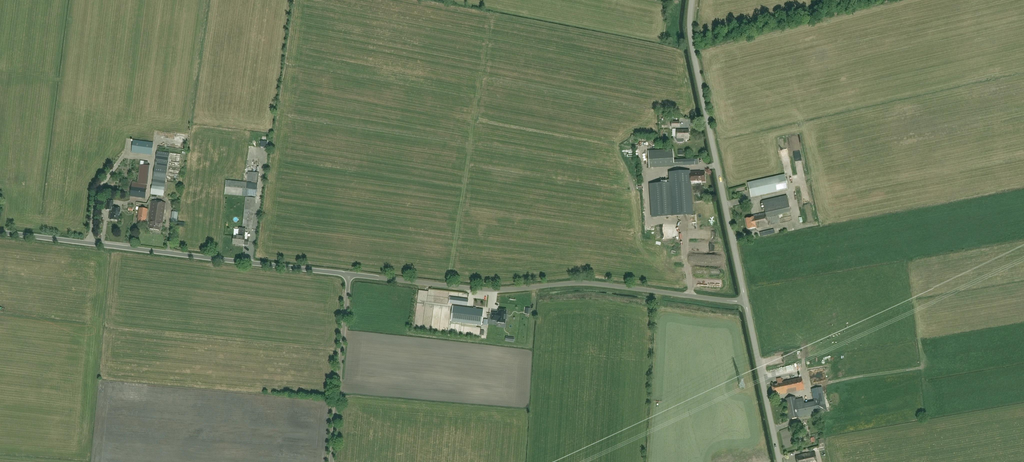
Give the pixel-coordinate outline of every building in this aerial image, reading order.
[(677,139),(689,139),(689,130),(677,130),(677,139)] [(152,156),(153,143),(134,140),(132,153),(152,156)] [(177,183),(181,155),(160,152),(160,147),(158,146),(157,151),(151,194),(163,196),(166,182),(177,183)] [(138,183),(147,185),(150,166),(148,166),(140,165),(138,183)] [(652,217),(692,215),(689,171),(675,172),(675,181),(649,182),(652,217)] [(695,173),(695,171),(689,171),(690,184),(701,184),(701,182),(705,182),(705,172),(695,173)] [(788,189),(785,175),(748,183),(751,197),(788,189)] [(256,197),(257,184),(226,181),(225,194),(256,197)] [(146,199),(147,185),(138,183),(132,183),(130,197),(146,199)] [(762,201),(765,213),(754,216),(754,217),(745,219),(747,229),(756,228),(780,223),(778,215),(790,212),(786,196),(762,201)] [(233,244),(244,245),(248,246),(249,242),(245,241),(245,237),(246,229),(252,229),(255,199),(246,198),(242,228),(239,228),(238,237),(234,236),(233,244)] [(119,221),(120,209),(112,208),(113,202),(107,201),(106,210),(110,210),(110,212),(111,212),(109,220),(119,221)] [(163,224),(166,204),(152,201),(149,223),(150,223),(149,229),(160,231),(161,223),(163,224)] [(146,219),(148,210),(139,208),(138,218),(139,218),(138,222),(145,223),(145,219),(146,219)] [(450,298),(449,303),(468,306),(469,300),(450,298)] [(495,302),(495,303),(491,303),(491,310),(506,309),(506,301),(495,302)] [(483,310),(453,306),(451,321),(481,325),(483,310)] [(492,313),(491,320),(497,321),(497,322),(505,323),(505,319),(507,319),(507,316),(506,315),(506,311),(498,310),(498,313),(492,313)] [(804,389),(801,377),(782,382),(781,378),(776,379),(777,385),(772,386),(774,394),(779,393),(780,395),(804,389)] [(825,405),(822,387),(811,389),(814,402),(803,404),(802,400),(796,401),(795,397),(785,399),(789,419),(799,417),(817,413),(815,407),(825,405)] [(814,452),(796,456),(797,461),(816,461),(814,452)]
